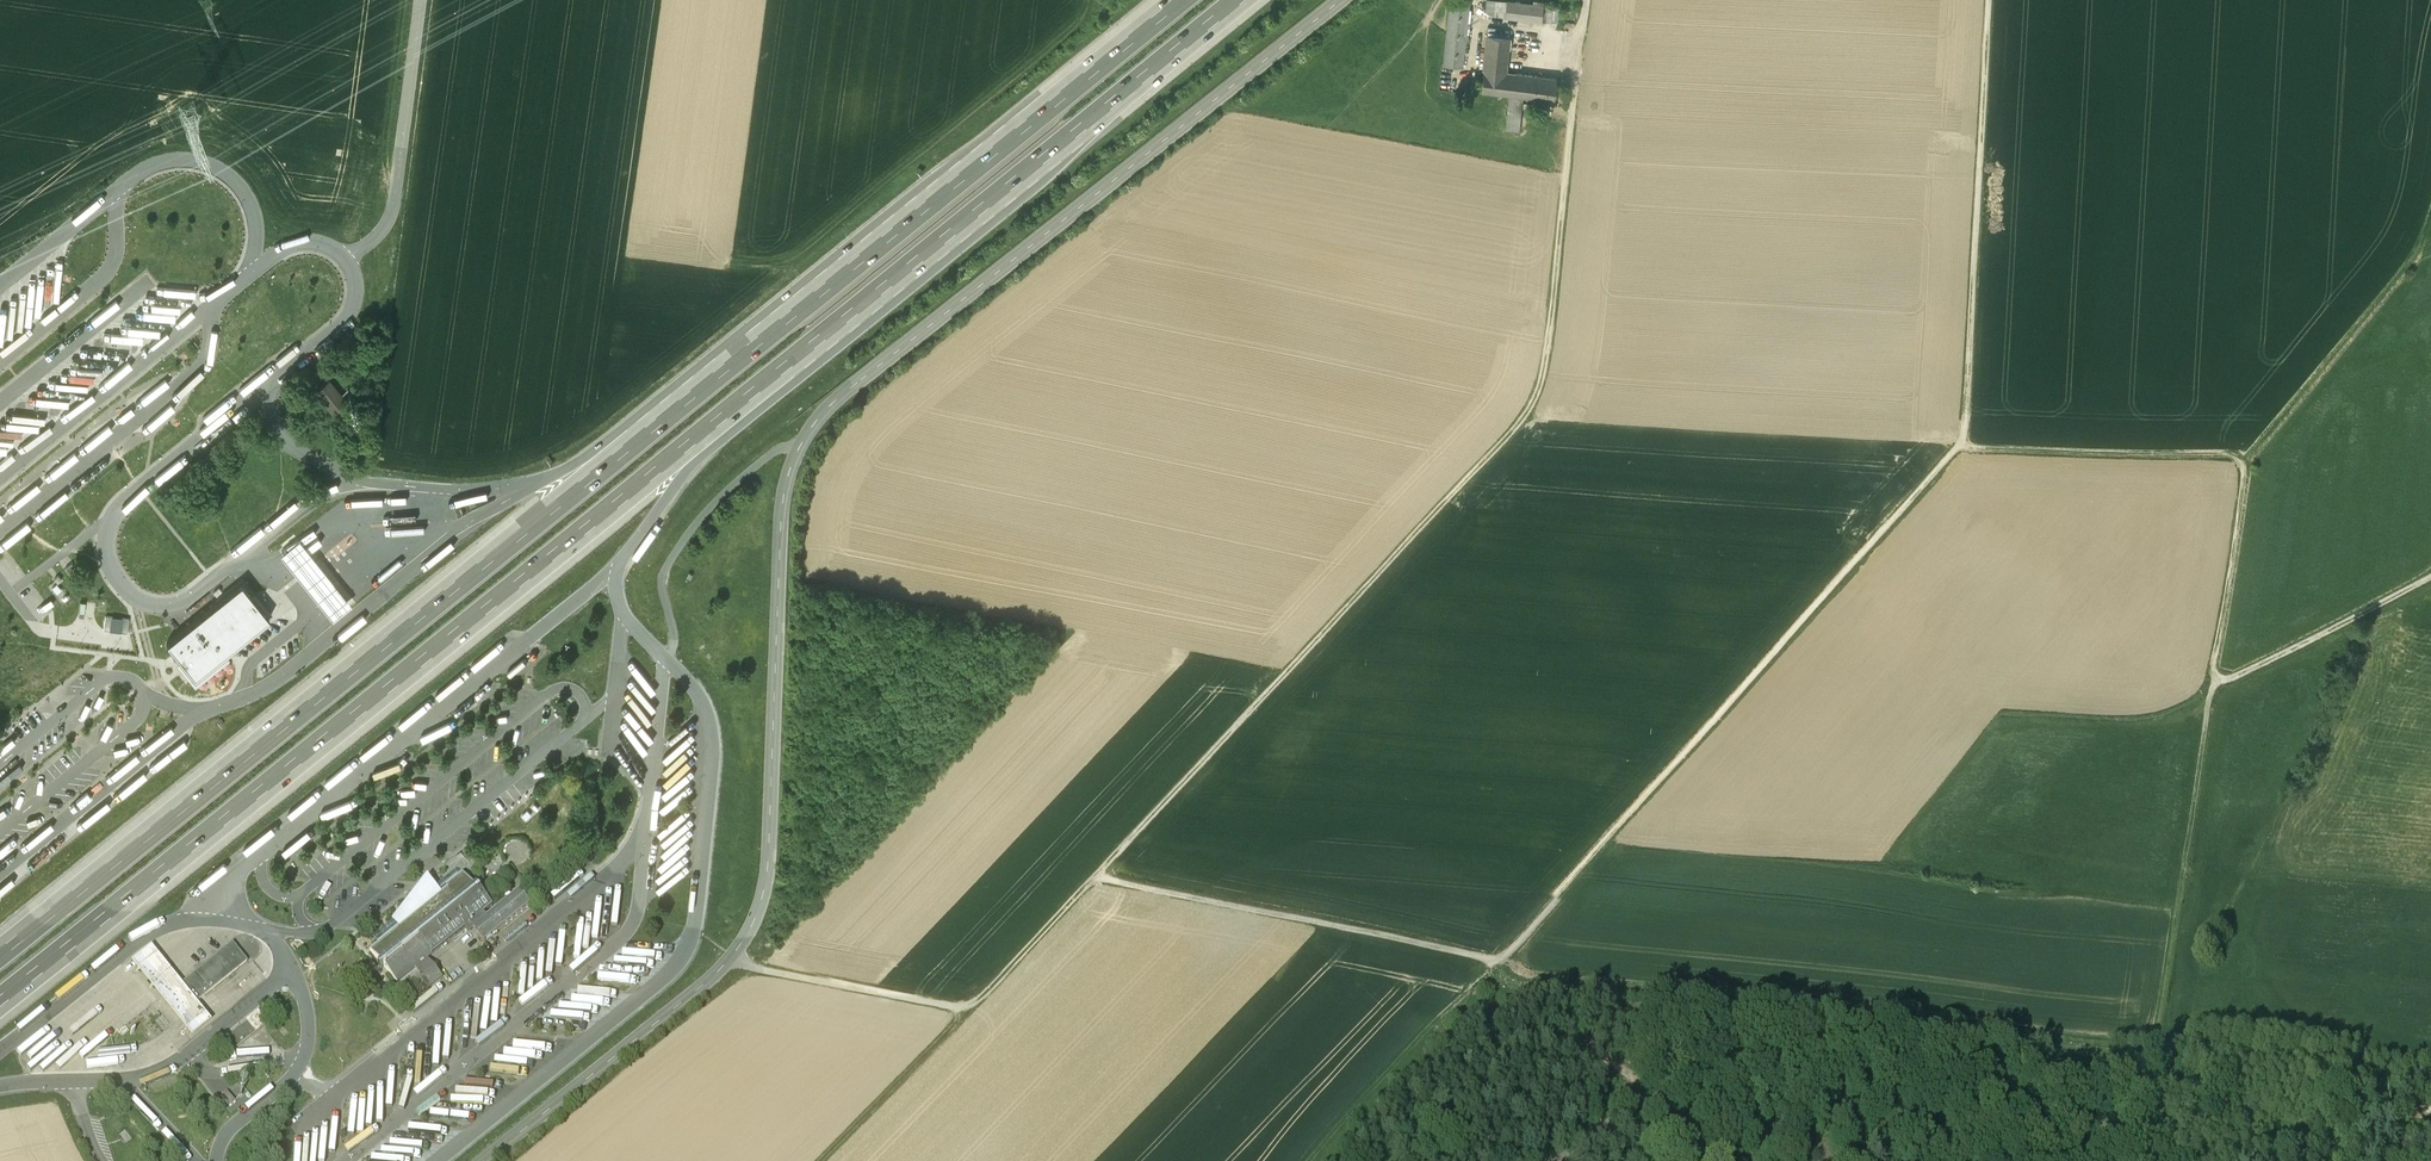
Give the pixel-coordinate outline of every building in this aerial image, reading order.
[(1443,63),(1463,65),(1470,0),(1449,0),(1443,63)] [(1506,16),(1542,20),(1544,6),(1507,2),(1506,16)] [(1560,22),(1562,8),(1544,6),(1542,20),(1560,22)] [(1533,97),(1535,75),(1505,72),(1509,36),(1487,34),(1481,91),(1510,94),(1506,130),(1519,131),(1523,96),(1533,97)] [(1556,77),(1535,75),(1533,97),(1554,99),(1556,77)] [(177,348),(200,327),(195,323),(173,344),(177,348)] [(348,367),(343,370),(350,382),(355,379),(348,367)] [(346,403),(328,380),(316,390),(334,413),(346,403)] [(124,412),(97,428),(100,434),(128,417),(124,412)] [(228,565),(253,544),(248,538),(223,559),(228,565)] [(291,567),(317,600),(332,619),(351,604),(336,585),(309,553),(299,539),(280,554),(291,567)] [(250,595),(241,583),(166,643),(181,661),(176,664),(195,687),(230,659),(225,653),(269,618),(268,617),(272,613),(254,591),(250,595)] [(127,633),(129,619),(105,615),(103,630),(127,633)] [(484,944),(531,906),(520,893),(487,919),(484,914),(493,907),(479,890),(477,892),(462,874),(459,877),(454,871),(430,892),(423,884),(392,920),(393,921),(372,938),(378,945),(370,952),(380,965),(378,966),(381,970),(384,968),(397,983),(415,968),(424,980),(422,981),(429,989),(443,978),(427,959),(469,926),(484,944)] [(183,904),(206,886),(202,881),(179,898),(183,904)] [(171,994),(186,1012),(247,962),(232,944),(171,994)] [(204,1015),(169,971),(150,948),(132,962),(151,986),(186,1030),(192,1037),(210,1023),(204,1015)] [(258,1013),(267,1024),(278,1015),(270,1004),(258,1013)] [(258,1013),(247,1022),(256,1033),(267,1024),(258,1013)] [(240,1027),(250,1038),(256,1033),(247,1022),(240,1027)] [(240,1027),(219,1044),(228,1055),(250,1038),(240,1027)] [(226,1092),(221,1096),(230,1107),(236,1103),(226,1092)]
